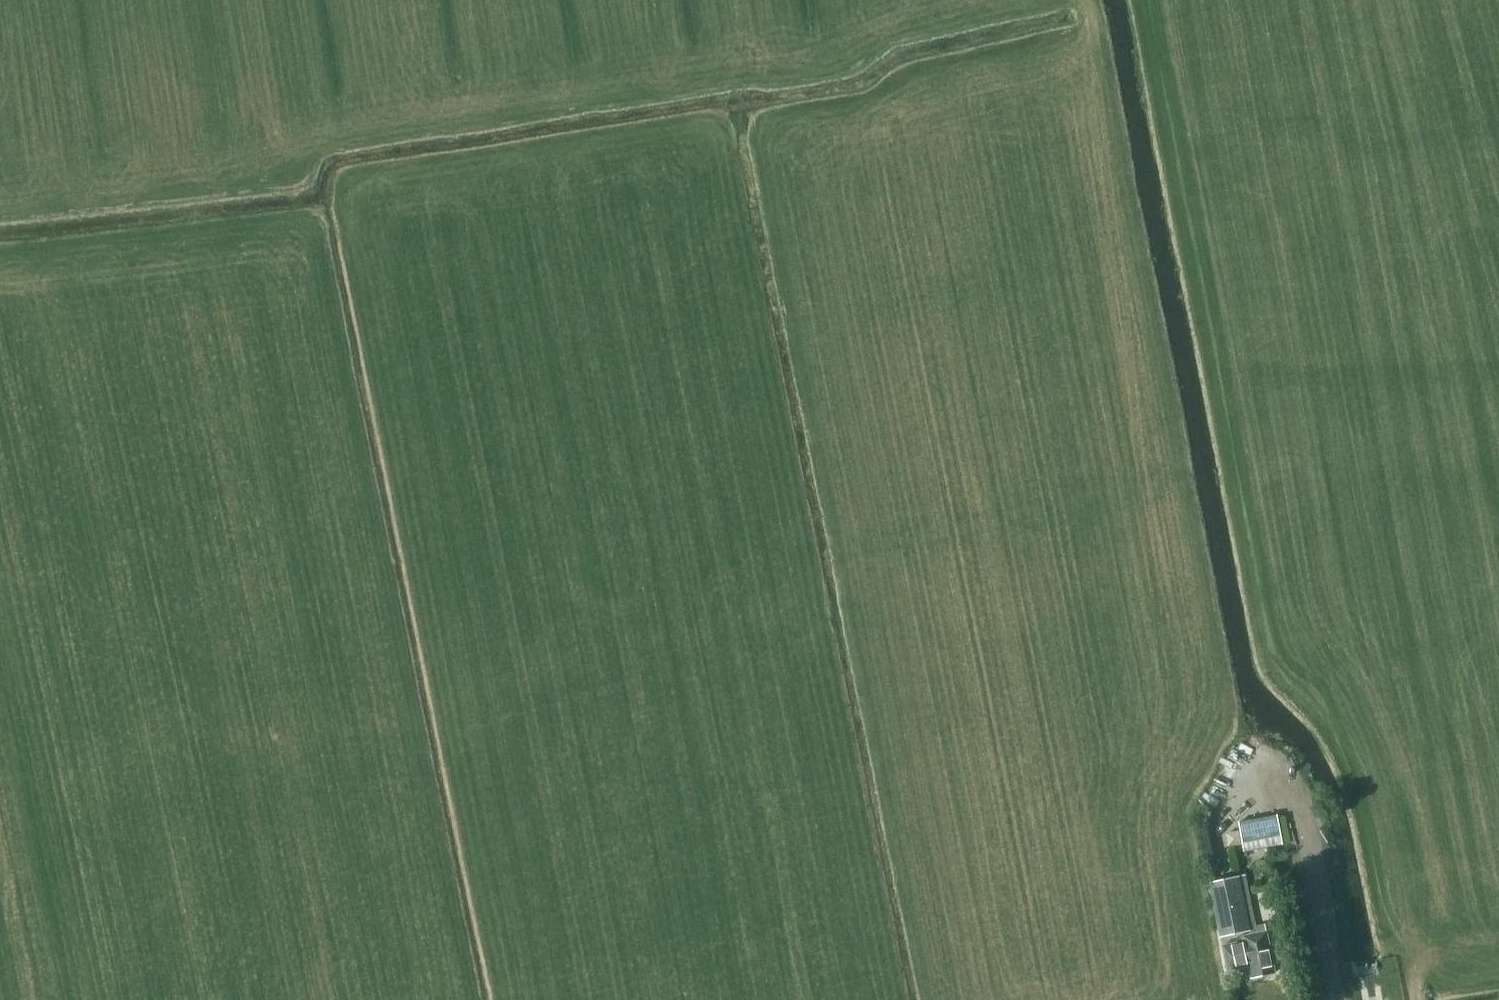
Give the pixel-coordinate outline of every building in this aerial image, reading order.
[(1240,824),(1247,847),(1283,836),(1276,813),(1240,824)] [(1250,931),(1239,875),(1208,882),(1220,937),(1250,931)] [(1242,937),(1243,942),(1224,946),(1229,969),(1248,965),(1251,978),(1275,973),(1266,931),(1242,937)]
